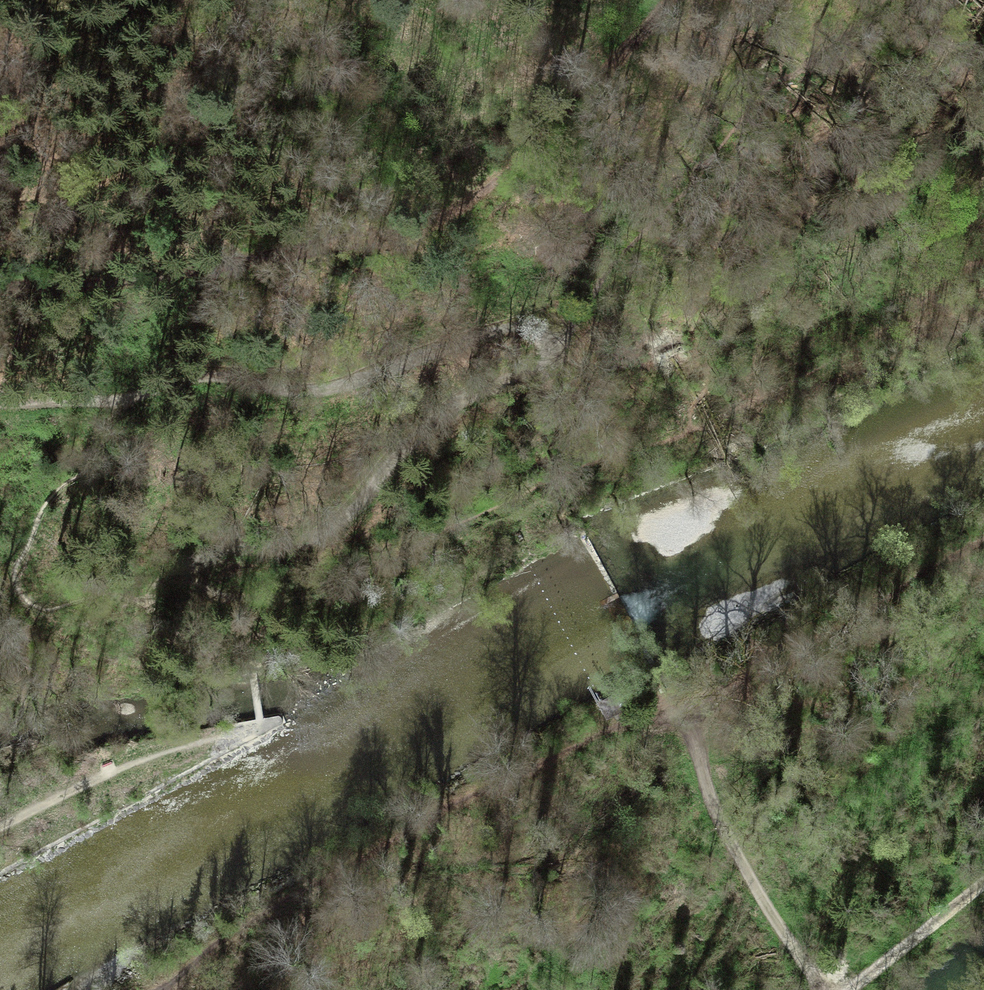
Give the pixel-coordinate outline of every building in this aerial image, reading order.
[(611,698),(598,704),(605,720),(618,713),(611,698)]
